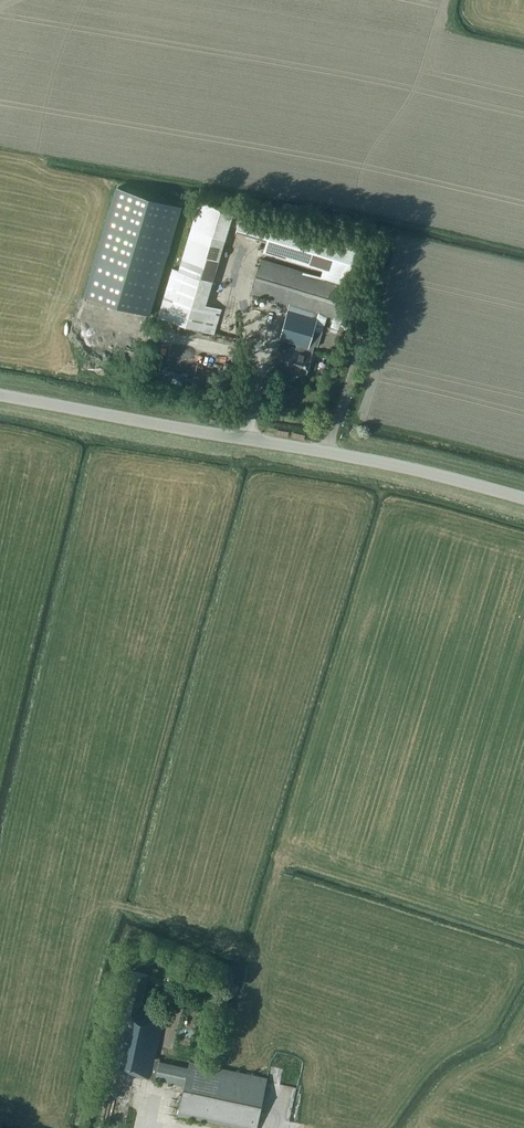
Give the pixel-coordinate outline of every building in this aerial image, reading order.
[(213,247),(217,235),(225,238),(230,223),(237,226),(236,229),(258,236),(264,216),(234,207),(233,210),(199,200),(188,240),(213,247)] [(296,348),(279,343),(273,366),(291,371),(292,369),(306,373),(312,351),(305,349),(306,347),(308,348),(309,343),(317,346),(322,332),(313,330),(317,318),(316,318),(318,312),(334,317),(330,329),(337,332),(341,319),(342,319),(352,286),(261,259),(251,292),(314,311),(312,317),(288,310),(280,339),(297,344),(296,348)] [(214,369),(199,374),(202,382),(217,377),(214,369)] [(219,382),(217,392),(226,394),(228,384),(219,382)] [(239,1127),(257,1127),(268,1078),(190,1061),(188,1068),(160,1061),(160,1058),(155,1057),(165,1012),(140,1006),(148,974),(131,970),(127,990),(128,990),(124,1006),(122,1005),(108,1068),(185,1085),(178,1115),(239,1127)]
